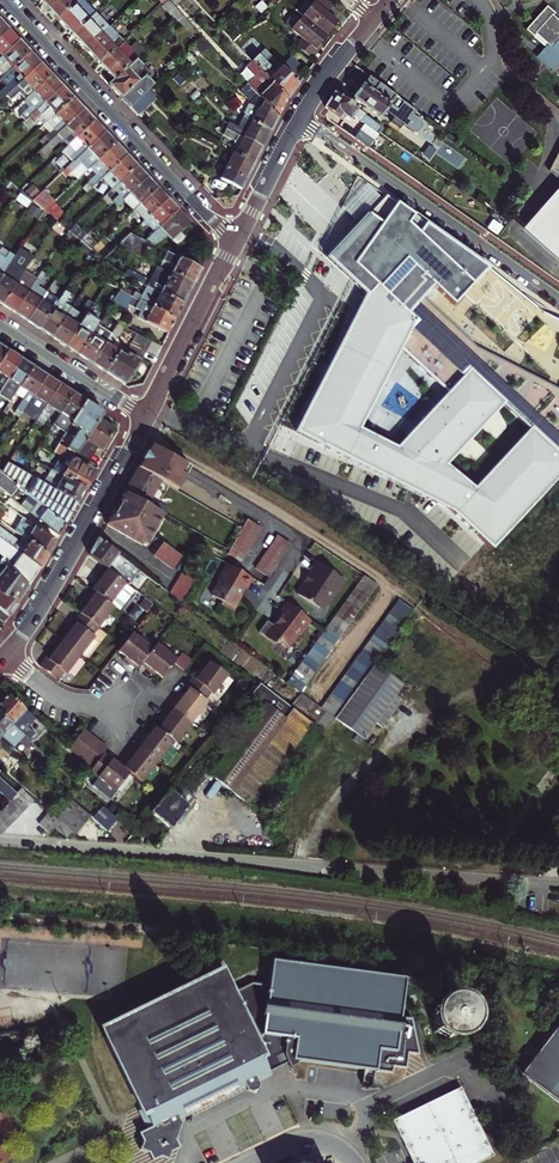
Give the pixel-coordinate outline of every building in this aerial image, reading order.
[(58,20),(74,5),(79,0),(48,0),(44,4),(58,20)] [(74,5),(88,19),(95,13),(84,0),(79,0),(74,5)] [(301,16),(326,37),(337,23),(326,15),(331,8),(322,0),(309,0),(309,1),(312,3),(301,16)] [(169,1),(164,6),(178,22),(179,20),(184,16),(169,1)] [(88,19),(74,5),(58,20),(72,35),(88,19)] [(558,36),(558,22),(552,16),(555,13),(546,5),(539,14),(547,22),(558,36)] [(114,24),(124,14),(120,11),(111,20),(114,24)] [(326,37),(301,16),(294,11),(284,24),(284,27),(299,39),(294,46),(311,60),(319,50),(316,48),(320,44),(326,37)] [(95,13),(88,19),(72,35),(87,50),(110,28),(95,13)] [(547,22),(539,14),(525,30),(534,37),(536,34),(549,45),(542,52),(552,61),(558,53),(558,54),(558,36),(547,22)] [(184,16),(179,20),(189,31),(194,26),(184,16)] [(124,43),(110,28),(87,50),(101,65),(124,43)] [(7,30),(0,37),(0,56),(1,57),(18,41),(7,30)] [(536,34),(534,37),(546,48),(549,45),(536,34)] [(232,43),(243,55),(249,49),(238,37),(232,43)] [(28,53),(18,41),(1,57),(0,58),(0,68),(5,63),(11,69),(28,53)] [(124,43),(101,65),(114,80),(127,68),(137,60),(139,58),(130,49),(124,43)] [(130,49),(139,58),(144,53),(135,44),(130,49)] [(265,51),(252,64),(255,68),(287,100),(304,77),(289,61),(282,69),(265,51)] [(552,61),(542,52),(536,60),(537,61),(553,74),(558,67),(557,65),(558,63),(558,54),(558,53),(552,61)] [(7,94),(39,65),(28,53),(11,69),(17,75),(10,81),(0,91),(0,101),(7,94)] [(109,86),(130,108),(149,91),(155,85),(149,79),(152,75),(137,60),(127,68),(114,80),(109,86)] [(11,69),(5,63),(0,68),(0,71),(5,75),(11,69)] [(39,65),(7,94),(12,99),(19,92),(25,99),(34,92),(50,76),(39,65)] [(287,100),(255,68),(248,76),(258,86),(255,92),(278,116),(287,100)] [(5,75),(10,81),(17,75),(11,69),(5,75)] [(30,116),(60,87),(50,76),(34,92),(39,98),(26,112),(30,116)] [(400,129),(403,125),(413,133),(418,132),(422,126),(421,122),(414,116),(417,112),(415,111),(369,77),(353,98),(380,118),(384,112),(393,118),(390,122),(400,129)] [(45,123),(54,115),(72,99),(60,87),(30,116),(22,124),(27,129),(40,118),(45,123)] [(149,91),(130,108),(138,117),(157,99),(149,91)] [(243,117),(250,121),(271,131),(278,116),(255,92),(243,117)] [(377,124),(334,93),(326,107),(347,123),(351,119),(362,127),(370,132),(374,128),(379,132),(382,128),(377,124)] [(72,99),(54,115),(60,122),(52,130),(43,138),(48,143),(55,137),(82,111),(72,99)] [(66,147),(76,138),(93,122),(82,111),(55,137),(56,139),(54,140),(56,142),(58,141),(65,148),(66,148),(66,147)] [(60,122),(54,115),(45,123),(52,130),(60,122)] [(226,130),(262,147),(271,131),(250,121),(246,131),(230,122),(226,130)] [(93,122),(76,138),(82,145),(72,154),(77,158),(103,133),(93,122)] [(373,140),(379,132),(374,128),(370,132),(362,127),(359,131),(373,140)] [(254,164),(262,147),(226,130),(224,135),(239,143),(233,153),(254,164)] [(368,148),(373,140),(359,131),(354,138),(355,139),(367,147),(368,148)] [(79,179),(92,167),(114,145),(103,133),(77,158),(64,171),(65,173),(70,169),(79,179)] [(55,137),(48,143),(35,155),(39,159),(56,142),(54,140),(56,139),(55,137)] [(82,145),(76,138),(66,147),(72,154),(82,145)] [(102,179),(125,157),(114,145),(92,167),(98,173),(82,188),(87,193),(102,179)] [(254,164),(233,153),(221,179),(241,190),(254,164)] [(550,172),(558,181),(558,154),(550,172)] [(136,167),(125,157),(102,179),(112,190),(136,167)] [(122,200),(146,178),(136,167),(112,190),(118,196),(122,200)] [(157,190),(146,178),(122,200),(133,211),(140,206),(157,190)] [(476,349),(422,299),(433,287),(454,306),(488,269),(386,197),(381,202),(365,187),(344,209),(361,224),(328,260),(351,281),(366,296),(296,434),(346,459),(453,514),(494,550),(558,479),(558,454),(555,451),(558,447),(558,391),(476,349)] [(54,202),(55,201),(44,189),(32,200),(41,207),(45,211),(54,202)] [(157,190),(140,206),(149,216),(167,200),(157,190)] [(528,229),(558,256),(558,193),(528,229)] [(122,200),(118,196),(112,202),(116,206),(122,200)] [(41,207),(32,200),(28,206),(38,212),(41,207)] [(149,216),(160,227),(177,212),(167,200),(149,216)] [(64,214),(54,202),(45,211),(57,221),(64,214)] [(133,211),(141,220),(143,222),(149,216),(140,206),(133,211)] [(149,243),(154,246),(166,234),(177,245),(185,237),(182,233),(190,225),(177,212),(160,227),(145,242),(149,243)] [(528,229),(524,233),(558,264),(558,256),(528,229)] [(130,234),(118,246),(142,258),(149,243),(145,242),(145,241),(130,234)] [(91,250),(98,244),(87,235),(80,240),(91,250)] [(0,279),(0,303),(2,304),(19,278),(21,275),(32,258),(26,253),(19,249),(14,257),(0,279)] [(14,257),(6,252),(5,253),(0,250),(0,279),(14,257)] [(191,252),(186,262),(200,270),(206,259),(191,252)] [(160,267),(170,273),(192,285),(200,270),(186,262),(167,253),(160,267)] [(32,286),(34,283),(42,271),(37,267),(27,282),(32,286)] [(143,283),(147,275),(128,267),(125,276),(143,283)] [(147,286),(160,293),(183,304),(192,285),(170,273),(166,281),(153,274),(147,286)] [(27,282),(19,278),(2,304),(15,312),(32,286),(27,282)] [(32,286),(15,312),(27,321),(40,301),(33,297),(39,287),(34,283),(32,286)] [(120,290),(111,304),(123,310),(132,297),(120,290)] [(27,321),(39,329),(58,301),(46,292),(40,301),(27,321)] [(183,304),(160,293),(157,299),(144,293),(142,296),(135,293),(133,297),(137,299),(175,319),(183,304)] [(175,319),(137,299),(134,305),(137,306),(135,310),(141,313),(147,316),(144,322),(168,334),(175,319)] [(58,301),(39,329),(52,337),(71,309),(58,301)] [(71,309),(52,337),(65,346),(89,309),(92,305),(86,302),(78,314),(71,309)] [(65,346),(79,354),(91,335),(84,330),(90,322),(95,313),(89,309),(65,346)] [(147,316),(141,313),(138,318),(144,322),(147,316)] [(90,322),(84,330),(91,335),(97,326),(90,322)] [(91,363),(110,334),(97,326),(91,335),(79,354),(91,363)] [(91,363),(105,372),(118,352),(110,346),(116,338),(110,334),(91,363)] [(136,334),(126,350),(129,351),(141,359),(151,342),(136,334)] [(105,372),(125,385),(130,375),(133,377),(141,364),(127,355),(129,351),(126,350),(121,347),(118,352),(105,372)] [(1,389),(20,360),(8,352),(0,363),(0,389),(1,389)] [(20,388),(33,368),(20,360),(1,389),(0,390),(6,394),(11,387),(8,385),(10,382),(20,388)] [(16,410),(22,413),(46,377),(33,368),(20,388),(27,393),(16,410)] [(46,377),(22,413),(27,417),(38,400),(46,405),(59,385),(46,377)] [(52,410),(59,414),(72,394),(59,385),(46,405),(35,422),(42,426),(52,410)] [(72,394),(59,414),(72,422),(85,402),(72,394)] [(85,402),(72,422),(81,429),(68,450),(75,454),(76,455),(99,418),(102,414),(85,402)] [(59,414),(49,430),(62,438),(72,422),(59,414)] [(115,428),(99,418),(76,455),(87,461),(97,445),(102,448),(115,428)] [(144,461),(138,470),(169,487),(178,492),(186,478),(181,475),(185,466),(152,446),(151,448),(144,461)] [(52,472),(62,478),(83,490),(97,466),(87,461),(76,455),(75,454),(67,469),(57,463),(52,472)] [(77,502),(54,490),(7,463),(0,473),(0,476),(17,489),(37,505),(64,525),(77,502)] [(185,466),(181,475),(186,478),(191,469),(185,466)] [(138,470),(125,493),(161,513),(164,515),(170,504),(162,499),(169,487),(138,470)] [(10,498),(17,489),(0,476),(0,490),(10,498)] [(83,490),(62,478),(54,490),(77,502),(83,490)] [(161,513),(125,493),(120,503),(122,504),(113,518),(112,517),(107,526),(143,546),(161,513)] [(30,514),(58,536),(64,525),(37,505),(30,514)] [(143,546),(145,547),(151,540),(157,532),(161,524),(164,515),(161,513),(143,546)] [(55,542),(24,516),(14,527),(48,555),(55,542)] [(247,519),(227,553),(241,561),(261,527),(247,519)] [(40,568),(48,555),(14,527),(10,533),(0,525),(0,535),(40,568)] [(4,559),(2,562),(29,585),(40,568),(0,535),(0,555),(4,559)] [(279,535),(256,568),(269,577),(292,545),(279,535)] [(99,540),(89,556),(105,568),(123,582),(133,566),(99,540)] [(183,556),(163,541),(154,555),(173,569),(183,556)] [(29,585),(2,562),(0,561),(0,594),(7,600),(8,597),(16,604),(29,585)] [(319,562),(318,561),(309,573),(310,574),(311,574),(319,562)] [(345,580),(319,562),(311,574),(312,577),(309,582),(308,582),(307,582),(306,582),(306,583),(298,593),(321,609),(332,593),(336,593),(345,580)] [(252,578),(227,563),(217,581),(219,582),(212,596),(222,602),(221,604),(231,610),(232,607),(234,609),(242,596),(240,595),(244,587),(246,589),(252,578)] [(123,582),(105,568),(96,579),(99,582),(92,592),(94,594),(110,606),(115,609),(119,612),(135,590),(127,584),(123,582)] [(183,573),(169,593),(182,603),(196,581),(183,573)] [(311,574),(310,574),(297,592),(298,593),(306,583),(306,582),(307,582),(308,582),(309,582),(312,577),(311,574)] [(366,574),(361,581),(374,591),(379,584),(366,574)] [(346,580),(345,580),(336,593),(337,594),(346,580)] [(361,581),(356,588),(369,598),(374,591),(361,581)] [(356,588),(351,595),(364,604),(369,598),(356,588)] [(332,593),(321,609),(324,611),(336,593),(332,593)] [(9,616),(16,604),(8,597),(7,600),(0,594),(0,609),(9,616)] [(110,606),(94,594),(86,605),(88,606),(81,615),(100,630),(115,609),(110,606)] [(364,604),(351,595),(346,601),(359,611),(364,604)] [(400,600),(395,607),(408,616),(414,609),(400,600)] [(346,601),(341,608),(354,618),(359,611),(346,601)] [(300,635),(311,620),(287,602),(278,615),(278,616),(278,617),(278,618),(278,619),(279,619),(274,626),(267,621),(259,632),(275,644),(278,641),(287,648),(298,634),(300,635)] [(395,607),(390,613),(403,623),(408,616),(395,607)] [(341,608),(336,615),(349,624),(354,618),(341,608)] [(0,609),(0,621),(3,624),(9,616),(0,609)] [(390,613),(385,620),(398,630),(403,623),(390,613)] [(96,640),(93,638),(100,630),(81,615),(75,624),(77,626),(63,644),(82,659),(96,640)] [(349,624),(336,615),(331,621),(344,631),(349,624)] [(398,630),(385,620),(381,627),(394,636),(398,630)] [(344,631),(331,621),(326,628),(339,637),(344,631)] [(394,636),(381,627),(375,634),(388,643),(394,636)] [(339,637),(326,628),(321,634),(334,644),(339,637)] [(136,671),(140,665),(153,647),(132,632),(122,646),(117,653),(127,660),(125,663),(136,671)] [(334,644),(321,634),(316,641),(329,650),(334,644)] [(388,643),(375,634),(371,640),(384,649),(388,643)] [(384,649),(371,640),(366,647),(379,656),(384,649)] [(316,641),(312,647),(324,657),(329,650),(316,641)] [(50,663),(47,661),(41,670),(60,683),(66,676),(68,678),(82,659),(63,644),(50,663)] [(153,647),(140,665),(150,673),(152,671),(162,678),(173,664),(183,671),(190,661),(180,654),(176,660),(155,645),(153,647)] [(312,647),(306,654),(319,664),(324,657),(312,647)] [(366,647),(361,653),(374,663),(379,656),(366,647)] [(374,663),(361,653),(356,660),(369,669),(374,663)] [(319,664),(306,654),(301,661),(314,670),(319,664)] [(369,669),(356,660),(351,666),(364,676),(369,669)] [(301,661),(297,667),(309,677),(314,670),(301,661)] [(185,687),(188,689),(204,700),(210,692),(212,694),(226,676),(208,662),(194,680),(192,678),(185,687)] [(339,709),(333,717),(355,733),(351,738),(358,743),(374,722),(380,726),(392,710),(386,706),(403,684),(374,663),(369,669),(364,676),(359,682),(354,689),(349,696),(344,703),(339,709)] [(364,676),(351,666),(346,673),(359,682),(364,676)] [(297,667),(292,674),(305,683),(309,677),(297,667)] [(359,682),(346,673),(341,680),(354,689),(359,682)] [(299,691),(305,683),(292,674),(286,681),(299,691)] [(354,689),(341,680),(336,686),(349,696),(354,689)] [(211,776),(251,806),(308,729),(313,724),(293,709),(260,684),(248,699),(261,708),(211,776)] [(349,696),(336,686),(331,693),(344,703),(349,696)] [(177,696),(170,706),(191,722),(206,702),(204,700),(188,689),(180,698),(177,696)] [(344,703),(331,693),(327,699),(339,709),(344,703)] [(8,695),(0,704),(0,715),(31,743),(37,735),(27,726),(34,718),(8,695)] [(304,695),(293,709),(313,724),(323,732),(333,717),(321,707),(304,695)] [(339,709),(327,699),(321,707),(333,717),(339,709)] [(170,706),(162,716),(164,718),(157,729),(173,741),(175,743),(191,722),(170,706)] [(0,715),(0,736),(14,748),(19,753),(24,746),(34,756),(39,750),(31,743),(0,715)] [(313,724),(308,729),(319,737),(323,732),(313,724)] [(146,738),(143,736),(136,745),(157,761),(173,741),(157,729),(154,727),(146,738)] [(90,736),(82,730),(68,749),(70,751),(75,755),(90,736)] [(10,753),(14,748),(0,736),(0,744),(10,753)] [(90,736),(75,755),(83,761),(98,742),(90,736)] [(98,742),(83,761),(91,767),(103,751),(106,748),(98,742)] [(130,757),(123,767),(127,770),(142,781),(157,761),(136,745),(128,755),(130,757)] [(91,767),(89,770),(98,777),(93,783),(105,792),(108,792),(112,787),(113,788),(127,770),(123,767),(112,758),(103,751),(91,767)] [(10,802),(16,796),(0,782),(0,793),(10,802)] [(163,797),(150,813),(171,829),(194,799),(175,784),(163,797)] [(33,801),(21,790),(16,796),(10,802),(0,813),(0,834),(2,834),(33,801)] [(65,830),(73,837),(91,818),(79,807),(61,827),(65,830)] [(103,808),(92,820),(107,833),(118,822),(103,808)] [(61,827),(45,813),(35,825),(46,834),(51,828),(60,836),(65,830),(61,827)] [(148,1120),(144,1130),(137,1134),(141,1142),(139,1150),(147,1153),(150,1160),(158,1156),(168,1159),(170,1150),(178,1146),(174,1139),(180,1120),(179,1118),(244,1087),(245,1088),(255,1091),(258,1082),(256,1079),(270,1073),(268,1070),(286,1061),(289,1066),(296,1062),(297,1059),(363,1069),(360,1083),(361,1084),(362,1086),(363,1087),(365,1087),(366,1088),(368,1087),(370,1086),(371,1085),(371,1083),(373,1070),(392,1073),(393,1067),(406,1068),(408,1053),(418,1054),(411,1019),(399,1017),(405,978),(272,961),(268,985),(252,983),(233,992),(233,991),(232,991),(226,978),(104,1037),(110,1050),(109,1051),(110,1052),(112,1051),(118,1064),(117,1065),(118,1067),(119,1067),(125,1079),(124,1079),(124,1081),(126,1081),(132,1093),(131,1093),(132,1096),(133,1096),(139,1108),(143,1109),(145,1114),(148,1120)] [(100,1029),(104,1037),(226,978),(222,970),(100,1029)] [(454,992),(455,987),(455,984),(453,979),(449,976),(445,974),(440,974),(435,976),(431,979),(429,984),(429,989),(431,994),(433,996),(437,999),(442,1000),(447,999),(451,996),(454,992)] [(471,1024),(471,1020),(471,1016),(470,1012),(468,1008),(466,1005),(463,1003),(459,1001),(455,1000),(451,999),(447,1000),(444,1001),(440,1003),(437,1005),(434,1008),(432,1012),(431,1015),(431,1019),(431,1023),(432,1027),(434,1031),(437,1034),(440,1036),(443,1038),(447,1039),(451,1040),(455,1040),(459,1038),(462,1037),(465,1034),(470,1028),(471,1024)] [(520,1074),(558,1104),(558,1024),(540,1048),(520,1074)] [(393,1126),(412,1162),(485,1162),(493,1159),(459,1092),(393,1126)]
